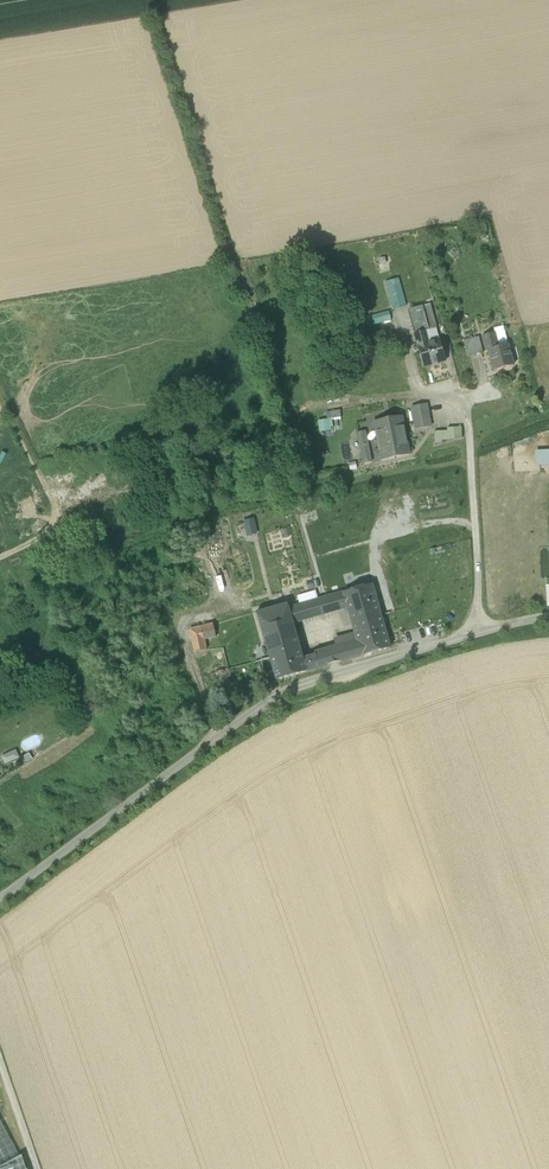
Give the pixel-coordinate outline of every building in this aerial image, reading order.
[(385,281),(390,308),(405,305),(400,278),(385,281)] [(436,329),(429,305),(422,307),(429,331),(435,329),(436,329)] [(422,307),(408,311),(414,335),(415,335),(424,332),(425,332),(429,331),(422,307)] [(389,312),(368,317),(369,324),(390,320),(389,312)] [(429,331),(425,332),(428,344),(438,341),(435,329),(429,331)] [(438,341),(428,344),(425,332),(424,332),(415,335),(418,347),(417,347),(423,368),(446,361),(440,341),(438,341)] [(495,333),(482,337),(486,352),(489,352),(488,351),(498,348),(495,333)] [(479,338),(464,341),(468,357),(483,353),(479,338)] [(498,348),(488,351),(489,352),(494,371),(513,366),(507,345),(498,348)] [(426,405),(411,408),(416,430),(431,427),(426,405)] [(326,412),(327,418),(341,416),(340,410),(326,412)] [(401,417),(375,423),(382,460),(408,455),(401,417)] [(333,431),(333,419),(318,419),(318,430),(333,431)] [(371,462),(363,425),(356,426),(364,464),(371,462)] [(447,432),(434,433),(435,445),(442,444),(441,441),(455,441),(454,429),(447,429),(447,432)] [(247,536),(257,534),(254,518),(244,520),(247,536)] [(371,586),(304,605),(308,619),(312,618),(348,608),(358,644),(327,653),(330,665),(390,648),(372,585),(371,585),(371,586)] [(287,603),(257,612),(269,657),(270,658),(300,649),(287,603)] [(213,624),(190,630),(195,653),(207,650),(204,640),(216,637),(213,624)] [(300,649),(270,658),(273,670),(276,680),(306,672),(303,660),(300,649)] [(327,653),(303,660),(306,672),(307,672),(330,665),(327,653)] [(269,657),(258,660),(262,673),(273,670),(270,658),(269,657)] [(227,667),(209,672),(212,681),(230,675),(227,667)] [(15,751),(1,756),(4,764),(17,759),(15,751)] [(22,1156),(19,1157),(0,1120),(0,1168),(26,1168),(22,1156)]
